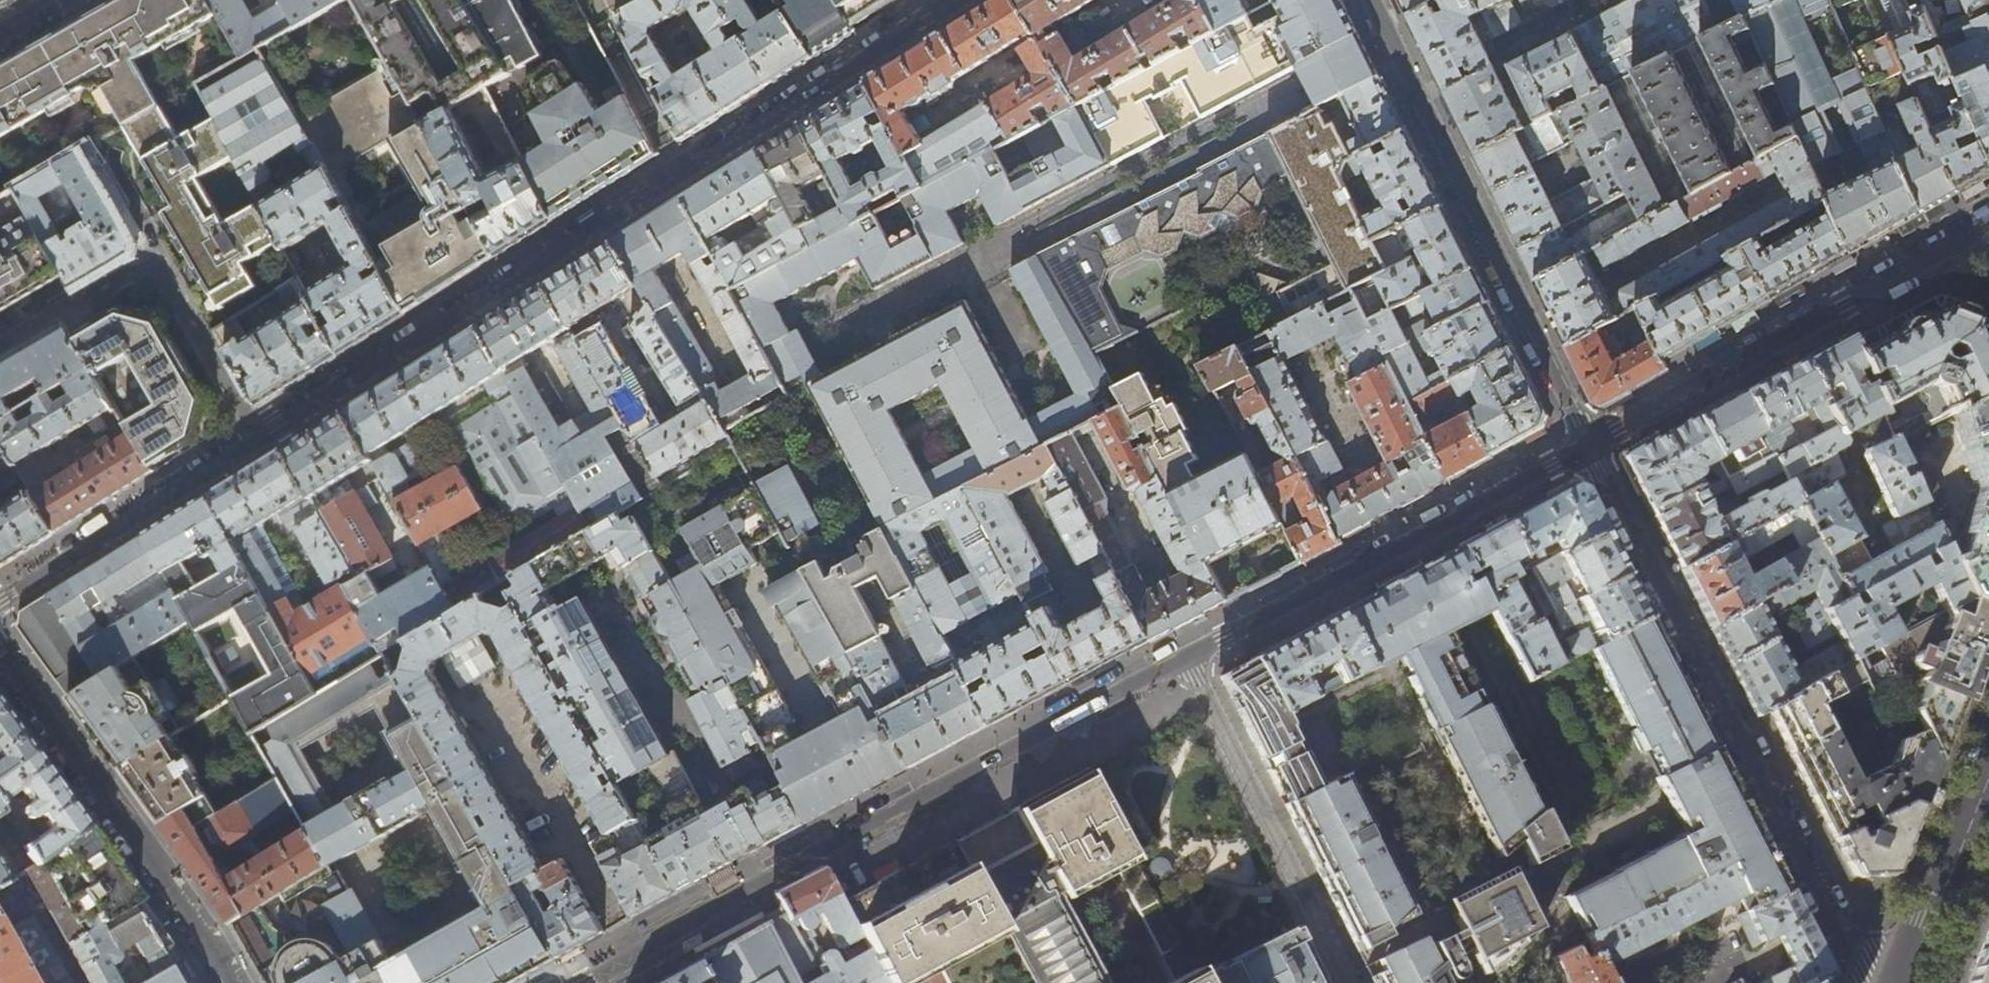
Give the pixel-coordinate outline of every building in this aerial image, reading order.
[(137,62),(219,15),(211,0),(116,0),(70,26),(3,65),(0,66),(0,139),(78,96),(77,94),(91,86),(103,90),(125,127),(161,106),(137,62)] [(16,0),(0,0),(0,9),(16,0)] [(284,5),(256,22),(243,0),(211,0),(219,15),(243,59),(258,50),(297,28),(345,0),(281,0),(284,5)] [(464,0),(355,0),(466,200),(495,257),(546,225),(554,220),(523,161),(486,180),(450,108),(484,87),(508,72),(464,0)] [(508,72),(509,74),(546,57),(516,0),(464,0),(508,72)] [(661,82),(664,84),(667,84),(656,91),(665,109),(681,140),(719,116),(770,85),(741,38),(732,44),(733,41),(732,36),(729,34),(726,34),(726,30),(733,25),(718,0),(650,0),(640,6),(617,18),(649,78),(657,73),(660,77),(660,79),(661,82)] [(733,25),(741,38),(770,85),(789,73),(812,58),(784,12),(764,24),(749,0),(718,0),(733,25)] [(784,12),(812,58),(833,45),(856,31),(836,0),(776,0),(784,12)] [(856,31),(890,10),(905,0),(836,0),(856,31)] [(944,34),(968,71),(1017,40),(1023,51),(1019,53),(1033,77),(988,104),(1012,141),(1025,134),(1042,125),(1034,110),(1047,102),(1056,117),(1079,105),(1016,0),(999,0),(996,2),(963,22),(944,34)] [(1079,105),(1106,91),(1098,79),(1113,71),(1120,83),(1217,32),(1200,0),(1173,0),(1077,58),(1062,32),(1061,32),(1056,24),(1095,0),(1016,0),(1079,105)] [(1240,0),(1200,0),(1217,32),(1248,16),(1267,5),(1277,0),(1241,0),(1240,0)] [(1267,5),(1281,31),(1261,41),(1265,48),(1271,45),(1280,62),(1292,56),(1309,87),(1320,109),(1342,98),(1381,78),(1369,55),(1354,24),(1351,18),(1342,0),(1277,0),(1267,5)] [(1409,17),(1441,0),(1400,0),(1409,17)] [(1409,17),(1408,17),(1423,48),(1440,82),(1445,93),(1494,69),(1488,57),(1477,33),(1490,27),(1495,39),(1522,24),(1509,0),(1441,0),(1409,17)] [(1529,20),(1568,0),(1519,0),(1529,20)] [(1574,35),(1602,90),(1721,31),(1705,0),(1633,0),(1572,31),(1574,35)] [(1744,20),(1783,0),(1734,0),(1744,20)] [(1744,20),(1798,138),(1813,170),(1844,154),(1824,112),(1840,103),(1860,145),(1868,160),(1882,154),(1887,166),(1839,190),(1833,178),(1831,179),(1825,166),(1814,171),(1828,201),(1852,253),(1888,232),(1924,212),(1890,135),(1870,91),(1849,44),(1835,12),(1830,0),(1783,0),(1744,20)] [(1835,12),(1860,0),(1830,0),(1835,12)] [(1876,0),(1862,0),(1876,30),(1849,44),(1870,91),(1908,73),(1876,0)] [(1907,0),(1876,0),(1908,73),(1920,99),(1961,191),(1988,176),(1988,175),(1988,152),(1967,102),(1955,107),(1945,85),(1957,80),(1926,8),(1913,14),(1907,0)] [(1926,8),(1957,80),(1958,81),(1988,67),(1988,0),(1923,0),(1926,8)] [(854,224),(812,247),(734,288),(733,288),(789,394),(810,383),(886,527),(966,486),(967,487),(1048,445),(1075,432),(1098,420),(1126,406),(1117,389),(1097,355),(1098,354),(1078,320),(1041,255),(1016,268),(1079,394),(1033,417),(972,296),(824,375),(800,328),(789,333),(772,298),(859,252),(877,286),(966,239),(950,207),(984,188),(1001,220),(1108,163),(1105,155),(1142,135),(1145,142),(1206,110),(1203,103),(1251,78),(1237,54),(1261,41),(1248,16),(1217,32),(1120,83),(1106,91),(1079,105),(1056,117),(1055,118),(1068,144),(1038,160),(1013,173),(1000,147),(923,188),(904,198),(918,225),(889,240),(875,213),(854,224)] [(1798,138),(1744,20),(1721,31),(1602,90),(1475,154),(1473,155),(1495,201),(1525,263),(1535,283),(1537,282),(1798,138)] [(955,79),(968,71),(944,34),(905,59),(867,82),(883,112),(889,123),(923,188),(1000,147),(1012,141),(988,104),(925,143),(906,111),(916,104),(917,106),(925,101),(924,100),(926,98),(930,104),(940,98),(941,95),(943,94),(946,96),(953,92),(952,88),(954,87),(953,85),(955,79)] [(1505,90),(1494,69),(1445,93),(1459,121),(1474,153),(1475,154),(1602,90),(1574,35),(1509,67),(1518,85),(1505,90)] [(243,59),(198,85),(215,122),(234,161),(260,208),(261,211),(279,243),(283,251),(328,223),(352,265),(307,294),(340,355),(372,334),(407,313),(386,274),(371,284),(366,275),(381,266),(355,218),(329,172),(296,114),(258,50),(243,59)] [(466,200),(389,61),(296,114),(329,172),(391,138),(416,185),(355,218),(381,266),(386,274),(407,313),(433,296),(452,284),(467,274),(495,257),(466,200)] [(580,89),(563,62),(555,64),(529,85),(544,111),(539,116),(551,147),(523,161),(554,220),(650,160),(659,154),(628,95),(603,112),(586,85),(580,89)] [(1958,81),(1967,102),(1988,152),(1988,67),(1958,81)] [(1256,209),(1263,192),(1286,180),(1284,177),(1290,174),(1333,261),(1328,265),(1318,261),(1314,270),(1305,267),(1302,276),(1294,273),(1291,282),(1255,271),(1252,273),(1264,297),(1278,290),(1294,321),(1354,291),(1353,289),(1388,272),(1374,243),(1362,221),(1356,209),(1346,187),(1343,182),(1341,178),(1347,162),(1407,131),(1401,118),(1381,78),(1342,98),(1361,136),(1346,144),(1337,126),(1335,124),(1334,123),(1331,124),(1328,125),(1320,109),(1269,134),(1270,136),(1200,170),(1201,174),(1040,255),(1041,255),(1078,320),(1098,354),(1142,331),(1123,326),(1105,288),(1110,268),(1102,252),(1134,235),(1143,252),(1161,258),(1179,249),(1183,233),(1201,238),(1217,229),(1222,213),(1239,218),(1256,209)] [(875,127),(871,119),(883,112),(867,82),(834,103),(802,124),(842,201),(845,206),(854,224),(875,213),(870,204),(899,188),(904,198),(923,188),(889,123),(879,128),(875,127)] [(1961,191),(1920,99),(1903,107),(1915,135),(1920,137),(1925,149),(1912,154),(1901,131),(1890,135),(1924,212),(1955,194),(1961,191)] [(234,161),(215,122),(181,141),(161,106),(125,127),(173,209),(165,214),(179,239),(188,254),(261,211),(260,208),(227,226),(200,180),(234,161)] [(1068,144),(1055,118),(1042,125),(1025,134),(1038,160),(1068,144)] [(784,135),(761,149),(812,247),(854,224),(845,206),(818,220),(801,188),(818,179),(832,206),(842,201),(802,124),(784,135)] [(1421,160),(1407,131),(1347,162),(1341,178),(1343,182),(1367,170),(1385,209),(1362,221),(1374,243),(1412,224),(1407,214),(1420,207),(1425,217),(1445,208),(1421,160)] [(1814,171),(1813,170),(1798,138),(1537,282),(1550,310),(1568,346),(1569,347),(1638,308),(1744,248),(1760,239),(1793,221),(1828,201),(1814,171)] [(131,240),(142,234),(92,146),(15,191),(65,275),(73,289),(95,277),(123,260),(132,255),(134,245),(131,240)] [(723,172),(683,198),(734,288),(812,247),(761,149),(723,172)] [(1353,184),(1346,187),(1356,209),(1364,205),(1353,184)] [(15,191),(4,197),(0,199),(0,312),(15,304),(65,275),(15,191)] [(734,288),(683,198),(645,222),(613,242),(638,285),(647,299),(726,430),(755,414),(750,403),(765,395),(768,399),(773,396),(777,402),(790,395),(789,394),(733,288),(734,288)] [(1828,201),(1793,221),(1801,233),(1767,251),(1760,239),(1744,248),(1756,268),(1761,277),(1773,298),(1801,282),(1806,279),(1852,253),(1828,201)] [(1393,311),(1406,304),(1476,271),(1459,237),(1445,208),(1425,217),(1412,224),(1374,243),(1388,272),(1353,289),(1354,291),(1369,323),(1393,311)] [(244,262),(279,243),(261,211),(188,254),(201,276),(220,308),(257,286),(244,262)] [(1110,268),(1143,252),(1134,235),(1102,252),(1110,268)] [(570,327),(638,285),(613,242),(545,284),(570,327)] [(1742,276),(1756,268),(1744,248),(1638,308),(1663,360),(1664,359),(1724,325),(1773,298),(1761,277),(1747,284),(1742,276)] [(296,263),(291,266),(298,279),(303,276),(296,263)] [(1481,281),(1476,271),(1406,304),(1411,315),(1416,317),(1433,310),(1442,329),(1493,304),(1481,281)] [(307,294),(298,279),(271,296),(274,301),(283,295),(293,312),(248,340),(235,318),(214,331),(234,366),(258,406),(298,381),(340,355),(307,294)] [(580,344),(570,327),(545,284),(512,305),(478,326),(593,531),(622,514),(663,489),(580,344)] [(1241,347),(1340,538),(1391,511),(1413,499),(1448,480),(1411,405),(1386,356),(1369,323),(1354,291),(1294,321),(1277,329),(1241,347)] [(735,447),(726,430),(647,299),(631,325),(677,400),(673,402),(676,410),(674,422),(660,430),(602,330),(580,344),(663,489),(735,447)] [(1514,348),(1501,321),(1493,304),(1442,329),(1434,332),(1386,356),(1411,405),(1455,381),(1514,348)] [(1663,360),(1638,308),(1569,347),(1567,348),(1576,366),(1594,403),(1605,406),(1622,397),(1645,385),(1669,372),(1663,360)] [(1856,353),(1883,413),(1889,426),(1892,431),(1920,416),(1925,427),(1953,413),(1988,394),(1988,351),(1981,331),(1977,322),(1944,309),(1939,308),(1856,353)] [(73,339),(90,368),(150,466),(171,453),(195,438),(200,413),(203,401),(178,355),(159,320),(120,310),(116,313),(73,339)] [(1403,331),(1393,311),(1369,323),(1386,356),(1434,332),(1429,323),(1424,321),(1403,331)] [(90,368),(73,339),(63,323),(13,354),(0,361),(0,423),(90,368)] [(593,531),(478,326),(414,367),(344,411),(372,460),(432,566),(458,612),(505,584),(514,579),(593,531)] [(1808,357),(1801,361),(1842,434),(1883,413),(1856,353),(1848,336),(1808,357)] [(1276,451),(1291,460),(1259,475),(1284,524),(1290,535),(1305,564),(1320,556),(1323,555),(1343,544),(1340,538),(1241,347),(1203,366),(1216,392),(1242,379),(1248,391),(1243,393),(1242,399),(1255,426),(1261,423),(1276,451)] [(1530,379),(1514,348),(1455,381),(1466,403),(1472,400),(1470,395),(1473,393),(1477,402),(1481,400),(1485,408),(1472,414),(1492,456),(1520,442),(1546,428),(1548,420),(1549,417),(1530,379)] [(1842,434),(1801,361),(1780,373),(1741,394),(1773,454),(1783,472),(1786,477),(1845,445),(1846,441),(1842,434)] [(90,368),(0,423),(0,439),(8,453),(24,480),(32,492),(55,533),(79,518),(127,488),(153,472),(150,466),(90,368)] [(1117,389),(1126,406),(1142,437),(1147,446),(1208,564),(1246,544),(1284,524),(1259,475),(1253,464),(1248,454),(1201,478),(1192,463),(1201,459),(1187,431),(1191,429),(1178,404),(1173,406),(1168,397),(1160,402),(1144,374),(1117,389)] [(1468,469),(1492,456),(1472,414),(1466,403),(1455,381),(1411,405),(1448,480),(1468,469)] [(1695,419),(1727,477),(1773,454),(1741,394),(1716,407),(1695,419)] [(1953,413),(1965,442),(1968,440),(1974,452),(1967,455),(1976,476),(1982,473),(1988,489),(1984,492),(1978,504),(1967,535),(1971,536),(1962,560),(1953,564),(1969,599),(1988,606),(1988,394),(1953,413)] [(1142,437),(1126,406),(1098,420),(1075,432),(1048,445),(1151,639),(1152,642),(1175,629),(1176,631),(1185,626),(1206,616),(1205,614),(1228,601),(1225,595),(1208,564),(1147,446),(1141,449),(1136,440),(1142,437)] [(314,429),(283,448),(357,579),(344,586),(355,609),(360,606),(370,580),(367,574),(393,558),(347,475),(372,460),(344,411),(314,429)] [(1719,481),(1727,477),(1695,419),(1666,435),(1653,441),(1624,457),(1651,511),(1696,488),(1698,492),(1714,484),(1711,479),(1699,485),(1696,480),(1699,475),(1699,472),(1698,469),(1704,466),(1719,481)] [(1911,473),(1892,431),(1889,426),(1877,432),(1882,441),(1865,449),(1864,455),(1893,520),(1880,527),(1884,534),(1862,546),(1858,539),(1859,539),(1830,485),(1842,478),(1844,473),(1836,458),(1843,454),(1845,446),(1845,445),(1786,477),(1788,481),(1800,504),(1798,505),(1808,523),(1813,533),(1829,563),(1849,599),(1858,594),(1920,559),(1929,554),(1944,546),(1926,505),(1911,473)] [(1240,438),(1248,454),(1253,464),(1262,459),(1249,432),(1240,438)] [(0,439),(0,458),(8,453),(0,439)] [(1124,654),(1151,639),(1048,445),(967,487),(977,506),(976,507),(1070,683),(1124,654)] [(355,609),(344,586),(357,579),(283,448),(244,473),(207,496),(318,696),(383,657),(356,610),(355,609)] [(0,458),(0,494),(24,480),(8,453),(0,458)] [(1736,494),(1783,472),(1773,454),(1727,477),(1719,481),(1714,484),(1698,492),(1696,488),(1651,511),(1664,536),(1681,570),(1798,505),(1800,504),(1788,481),(1715,522),(1708,509),(1715,506),(1711,498),(1732,487),(1736,494)] [(1926,466),(1911,473),(1926,505),(1941,498),(1926,466)] [(816,528),(786,472),(757,488),(758,490),(782,533),(788,544),(816,528)] [(1542,502),(1505,522),(1530,569),(1530,570),(1546,562),(1539,549),(1555,541),(1562,554),(1605,532),(1594,510),(1583,489),(1577,487),(1573,485),(1542,502)] [(977,506),(967,487),(966,486),(886,527),(947,645),(973,631),(968,622),(994,609),(999,618),(1022,606),(1033,627),(959,666),(990,725),(1027,705),(1059,688),(1070,683),(976,507),(977,506)] [(752,551),(782,533),(758,490),(727,508),(726,507),(683,530),(703,566),(672,582),(764,748),(786,788),(787,790),(806,824),(819,817),(858,796),(882,783),(910,768),(803,571),(769,590),(771,593),(766,596),(774,610),(778,607),(824,690),(828,688),(845,719),(801,742),(786,713),(789,711),(729,601),(722,605),(714,589),(759,564),(752,551)] [(22,553),(55,533),(32,492),(7,507),(6,513),(0,512),(2,505),(0,502),(0,567),(22,553)] [(177,515),(145,535),(192,621),(255,734),(318,696),(207,496),(177,515)] [(1711,628),(1829,563),(1813,533),(1808,523),(1798,505),(1681,570),(1693,593),(1711,628)] [(654,720),(588,601),(587,600),(560,608),(558,604),(556,604),(552,597),(551,588),(564,581),(565,581),(567,580),(567,579),(580,571),(581,572),(584,570),(583,569),(597,561),(598,562),(601,560),(600,559),(612,552),(613,553),(615,552),(616,554),(617,553),(624,565),(623,566),(625,569),(623,569),(630,582),(695,699),(689,701),(724,768),(731,782),(760,767),(753,754),(764,748),(672,582),(637,518),(628,524),(622,514),(593,531),(514,579),(519,587),(510,593),(611,773),(617,785),(671,755),(654,720)] [(1482,534),(1458,547),(1459,549),(1490,611),(1491,613),(1527,683),(1559,665),(1536,621),(1529,624),(1510,583),(1516,579),(1509,564),(1513,562),(1521,574),(1530,569),(1505,522),(1482,534)] [(964,739),(990,725),(959,666),(947,645),(886,527),(802,570),(803,571),(910,768),(964,739)] [(1615,551),(1605,532),(1562,554),(1546,562),(1530,570),(1535,578),(1553,613),(1570,604),(1585,597),(1582,591),(1570,598),(1562,583),(1574,577),(1576,582),(1581,579),(1589,595),(1628,575),(1615,551)] [(132,658),(192,621),(145,535),(103,561),(21,612),(18,628),(38,655),(69,697),(132,658)] [(1951,543),(1944,546),(1949,556),(1956,553),(1951,543)] [(1858,594),(1864,605),(1855,609),(1849,599),(1829,563),(1711,628),(1720,645),(1741,687),(1756,717),(1767,711),(1801,691),(1800,690),(1856,660),(1899,637),(1886,611),(1932,586),(1946,611),(1969,599),(1953,564),(1949,556),(1944,546),(1929,554),(1935,566),(1926,570),(1920,559),(1858,594)] [(1490,611),(1459,549),(1443,557),(1373,594),(1354,605),(1340,612),(1370,671),(1384,664),(1394,659),(1400,657),(1406,669),(1411,679),(1406,681),(1424,715),(1428,712),(1436,728),(1430,732),(1495,860),(1519,842),(1544,823),(1540,815),(1475,688),(1479,686),(1469,667),(1465,669),(1447,633),(1490,611)] [(432,566),(356,610),(383,657),(386,655),(458,612),(432,566)] [(1638,595),(1628,575),(1589,595),(1585,597),(1570,604),(1593,648),(1650,618),(1638,595)] [(1553,613),(1535,578),(1528,586),(1544,618),(1546,617),(1549,623),(1553,621),(1559,633),(1571,627),(1575,635),(1564,641),(1572,659),(1591,649),(1593,648),(1570,604),(1553,613)] [(510,593),(505,584),(458,612),(386,655),(517,885),(544,870),(445,695),(434,675),(437,661),(442,658),(459,688),(494,667),(477,637),(484,633),(497,636),(510,659),(608,835),(591,845),(603,867),(602,867),(630,918),(676,892),(649,843),(617,785),(610,788),(603,777),(611,773),(510,593)] [(1969,599),(1946,611),(1899,637),(1856,660),(1880,705),(1903,692),(1913,715),(1936,762),(1954,717),(1985,638),(1988,627),(1988,606),(1969,599)] [(1343,685),(1370,671),(1340,612),(1296,635),(1252,659),(1281,717),(1292,711),(1317,698),(1306,676),(1331,664),(1343,685)] [(1655,628),(1650,618),(1593,648),(1591,649),(1659,784),(1661,784),(1684,831),(1676,836),(1677,838),(1645,854),(1646,856),(1613,873),(1613,874),(1564,899),(1585,937),(1727,869),(1740,898),(1747,912),(1747,913),(1790,892),(1774,860),(1753,819),(1728,770),(1716,747),(1714,748),(1710,749),(1706,742),(1710,740),(1705,730),(1701,722),(1703,721),(1695,706),(1680,675),(1655,628)] [(383,657),(318,696),(255,734),(279,777),(297,810),(308,831),(327,865),(390,982),(513,982),(558,958),(520,890),(517,885),(386,655),(383,657)] [(1406,669),(1400,657),(1394,659),(1401,672),(1406,669)] [(182,730),(151,682),(149,683),(132,658),(69,697),(94,733),(121,769),(171,738),(182,730)] [(1304,760),(1291,733),(1293,732),(1290,726),(1298,722),(1292,711),(1281,717),(1252,659),(1235,668),(1220,676),(1223,682),(1246,729),(1281,799),(1344,924),(1358,954),(1409,911),(1341,776),(1323,785),(1309,757),(1304,760)] [(1790,756),(1880,705),(1856,660),(1800,690),(1801,691),(1767,711),(1768,712),(1778,732),(1790,756)] [(1903,692),(1880,705),(1790,756),(1800,776),(1820,815),(1833,840),(1853,831),(1872,822),(1903,807),(1918,809),(1919,805),(1936,762),(1913,715),(1903,692)] [(35,752),(0,704),(0,776),(35,752)] [(171,738),(121,769),(139,795),(159,824),(186,808),(198,829),(219,816),(189,767),(194,764),(189,756),(184,759),(171,738)] [(35,752),(0,776),(0,801),(17,789),(21,789),(30,801),(23,806),(22,811),(26,818),(31,818),(38,813),(46,826),(43,825),(42,828),(45,830),(23,846),(35,866),(42,861),(89,828),(60,787),(35,752)] [(702,879),(731,863),(711,825),(673,754),(671,755),(617,785),(649,843),(676,892),(696,881),(696,882),(702,879)] [(1134,857),(1087,769),(1058,785),(1017,806),(1064,891),(1065,894),(1115,867),(1134,857)] [(219,816),(198,829),(216,861),(243,844),(242,843),(258,834),(257,833),(297,810),(279,777),(219,816)] [(711,825),(731,863),(737,861),(741,858),(806,824),(787,790),(786,788),(770,796),(770,795),(760,800),(754,789),(748,788),(730,797),(737,811),(711,825)] [(1017,806),(1013,809),(1009,814),(1016,812),(1032,842),(1020,848),(988,866),(975,873),(958,843),(964,838),(955,839),(952,840),(966,867),(1000,927),(1031,982),(1110,982),(1061,893),(1064,891),(1017,806)] [(1908,833),(1918,809),(1903,807),(1872,822),(1875,827),(1874,832),(1867,835),(1866,842),(1858,841),(1853,831),(1833,840),(1852,877),(1892,875),(1908,833)] [(186,808),(159,824),(192,869),(228,921),(230,920),(327,865),(308,831),(227,880),(216,861),(198,829),(186,808)] [(1563,852),(1543,813),(1540,815),(1544,823),(1519,842),(1532,867),(1563,852)] [(115,864),(89,828),(42,861),(82,935),(141,900),(115,864)] [(854,927),(966,867),(952,840),(932,851),(866,886),(851,894),(840,900),(854,927)] [(1134,857),(1115,867),(1177,982),(1186,982),(1198,977),(1192,967),(1134,857)] [(1146,867),(1145,871),(1146,875),(1149,878),(1152,880),(1155,882),(1159,882),(1163,881),(1166,878),(1169,875),(1170,871),(1169,866),(1167,863),(1164,860),(1161,858),(1157,858),(1153,859),(1150,861),(1147,864),(1146,867)] [(599,935),(604,932),(563,860),(544,870),(517,885),(520,890),(558,958),(581,945),(599,935)] [(192,971),(173,945),(141,900),(82,935),(42,861),(35,866),(11,880),(0,887),(0,915),(39,982),(67,982),(27,912),(43,902),(89,982),(121,982),(116,974),(127,967),(119,952),(136,942),(155,975),(142,982),(198,982),(192,971)] [(11,880),(0,863),(0,887),(11,880)] [(327,865),(230,920),(249,952),(266,982),(390,982),(327,865)] [(1439,974),(1444,970),(1449,981),(1454,982),(1457,982),(1459,980),(1462,977),(1463,972),(1462,969),(1457,959),(1468,949),(1485,982),(1505,982),(1546,946),(1505,866),(1451,916),(1465,943),(1447,958),(1438,941),(1431,944),(1441,963),(1436,967),(1422,938),(1380,958),(1386,969),(1370,977),(1373,982),(1444,982),(1439,974)] [(966,867),(854,927),(859,937),(866,951),(884,982),(897,982),(936,962),(1000,927),(966,867)] [(766,923),(797,982),(884,982),(866,951),(837,966),(832,956),(829,953),(827,952),(825,952),(822,953),(821,955),(811,938),(816,935),(812,929),(814,925),(814,920),(809,911),(816,907),(838,948),(859,937),(854,927),(840,900),(834,889),(824,869),(791,886),(773,895),(783,914),(766,923)] [(1740,898),(1727,869),(1585,937),(1587,942),(1588,941),(1595,957),(1581,964),(1574,949),(1552,960),(1563,982),(1612,982),(1611,980),(1607,981),(1601,966),(1740,898)] [(1820,980),(1832,974),(1809,929),(1790,892),(1747,913),(1747,912),(1733,919),(1735,924),(1739,922),(1751,947),(1776,935),(1791,962),(1789,969),(1761,982),(1814,982),(1820,980)] [(0,915),(0,982),(39,982),(0,915)] [(696,962),(709,982),(797,982),(766,923),(734,941),(696,962)] [(1000,927),(936,962),(947,982),(1031,982),(1000,927)] [(1298,927),(1230,961),(1232,966),(1216,974),(1215,970),(1210,973),(1209,972),(1198,977),(1201,982),(1326,982),(1310,952),(1298,927)] [(1975,965),(1988,970),(1988,928),(1975,965)] [(696,962),(657,982),(709,982),(696,962)] [(1975,965),(1968,982),(1988,982),(1988,970),(1975,965)]
